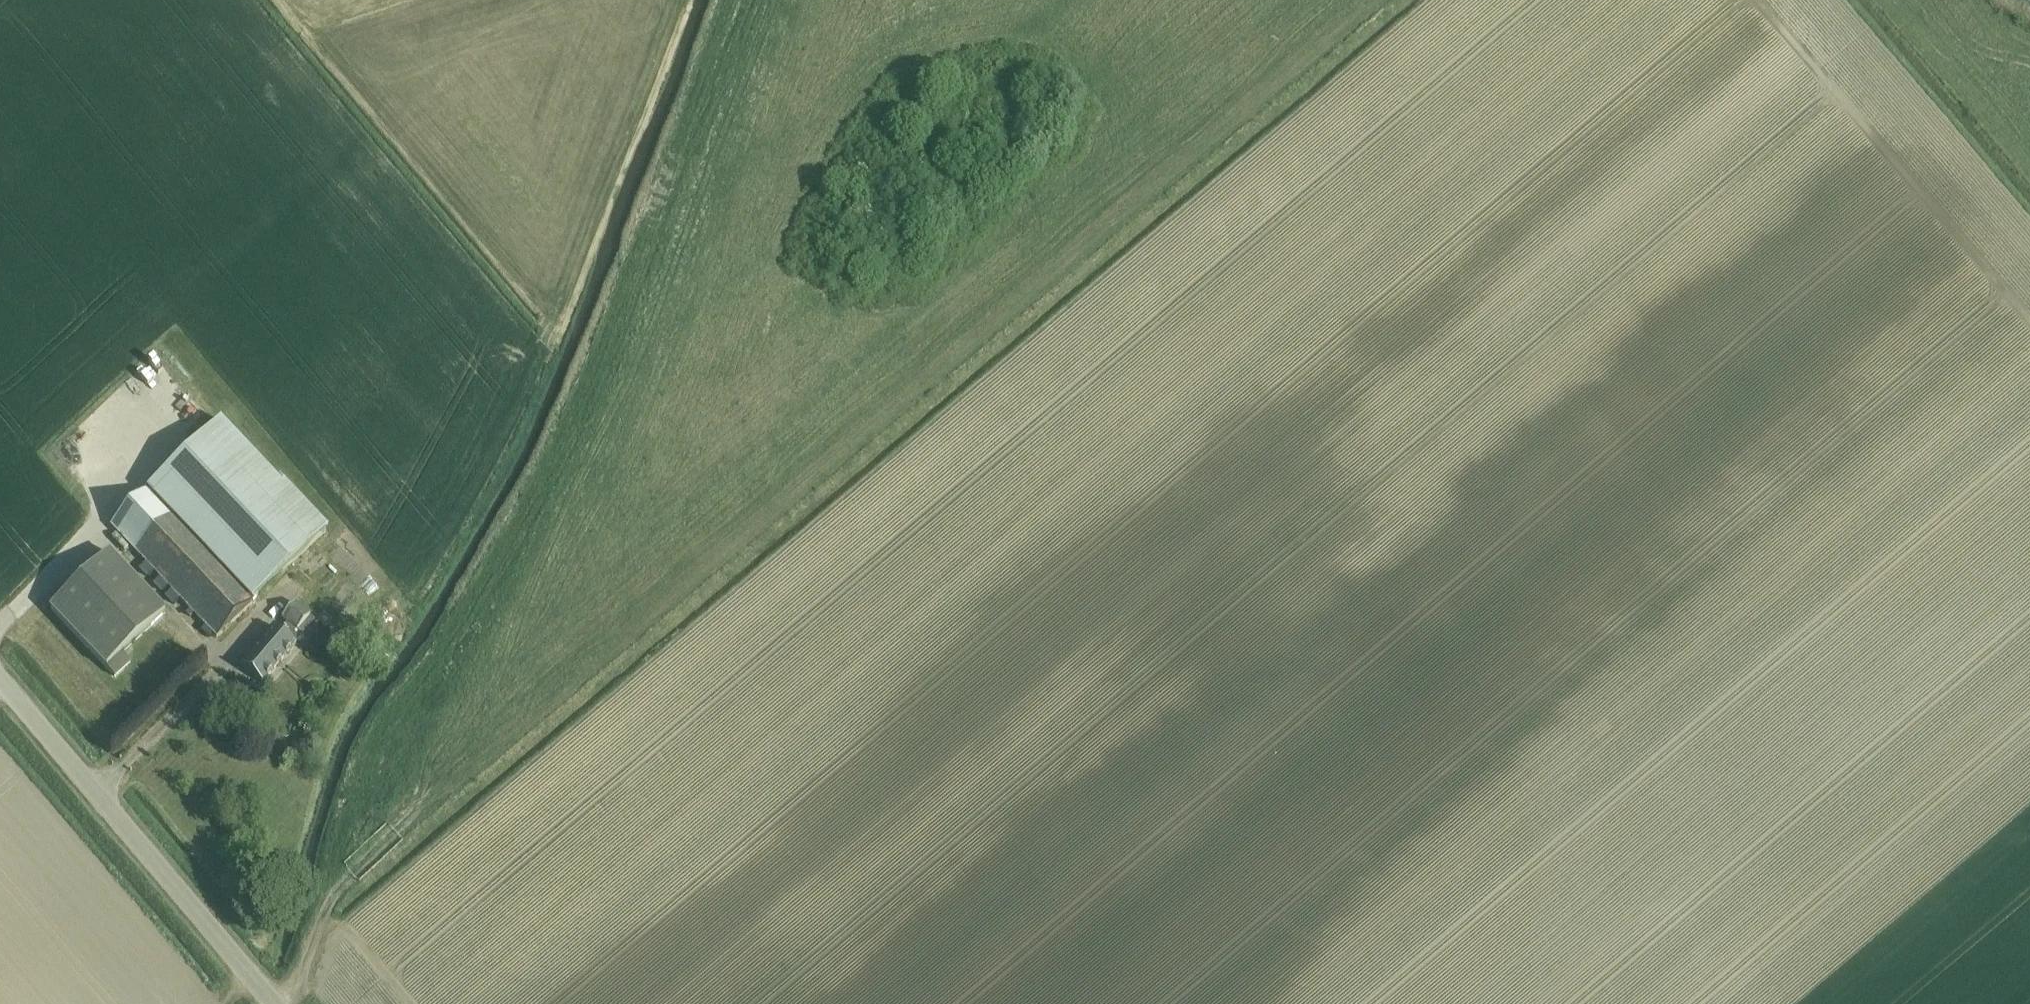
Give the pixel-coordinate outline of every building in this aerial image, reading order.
[(84,420),(75,433),(87,441),(95,429),(84,420)] [(111,526),(217,638),(253,605),(251,603),(326,533),(221,422),(111,526)] [(165,613),(110,554),(51,610),(115,677),(130,663),(122,654),(165,613)] [(298,632),(310,617),(295,604),(282,619),(288,624),(281,633),(275,628),(242,667),(262,685),(303,637),(298,632)]
